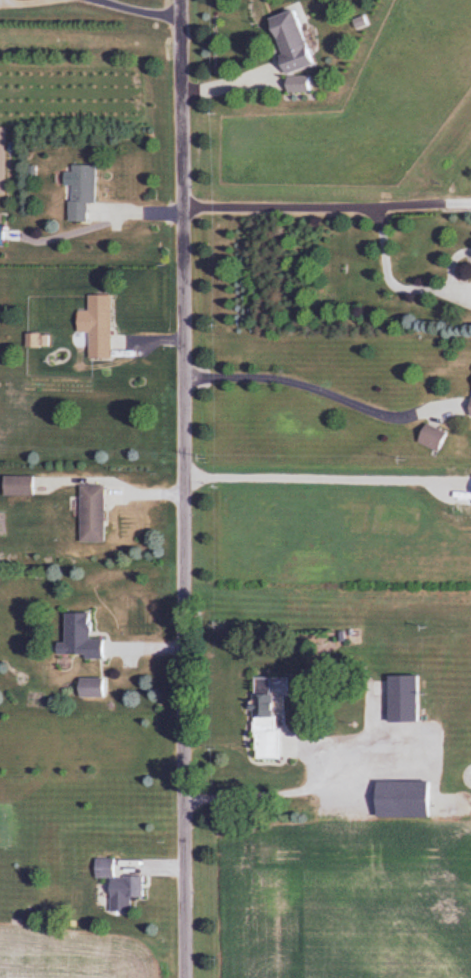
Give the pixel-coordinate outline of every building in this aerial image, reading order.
[(289,8),(262,19),(282,73),(310,63),(289,8)] [(283,91),(308,91),(308,76),(283,76),(283,91)] [(68,165),(68,221),(84,221),(84,203),(93,203),(93,165),(68,165)] [(110,295),(86,295),(86,311),(75,311),(75,333),(87,333),(87,358),(110,358),(110,295)] [(443,434),(425,424),(416,442),(434,451),(443,434)] [(102,542),(102,484),(77,484),(77,542),(102,542)] [(87,613),(62,612),(61,642),(54,642),(54,656),(100,656),(100,639),(87,638),(87,613)] [(383,676),(383,722),(418,722),(418,676),(383,676)] [(102,677),(75,677),(75,697),(102,697),(102,677)] [(250,677),(251,760),(278,759),(278,700),(272,700),(272,677),(250,677)] [(430,782),(372,782),(372,817),(430,817),(430,782)] [(109,877),(108,911),(128,911),(129,897),(140,897),(141,876),(115,876),(115,859),(92,859),(92,877),(109,877)]
